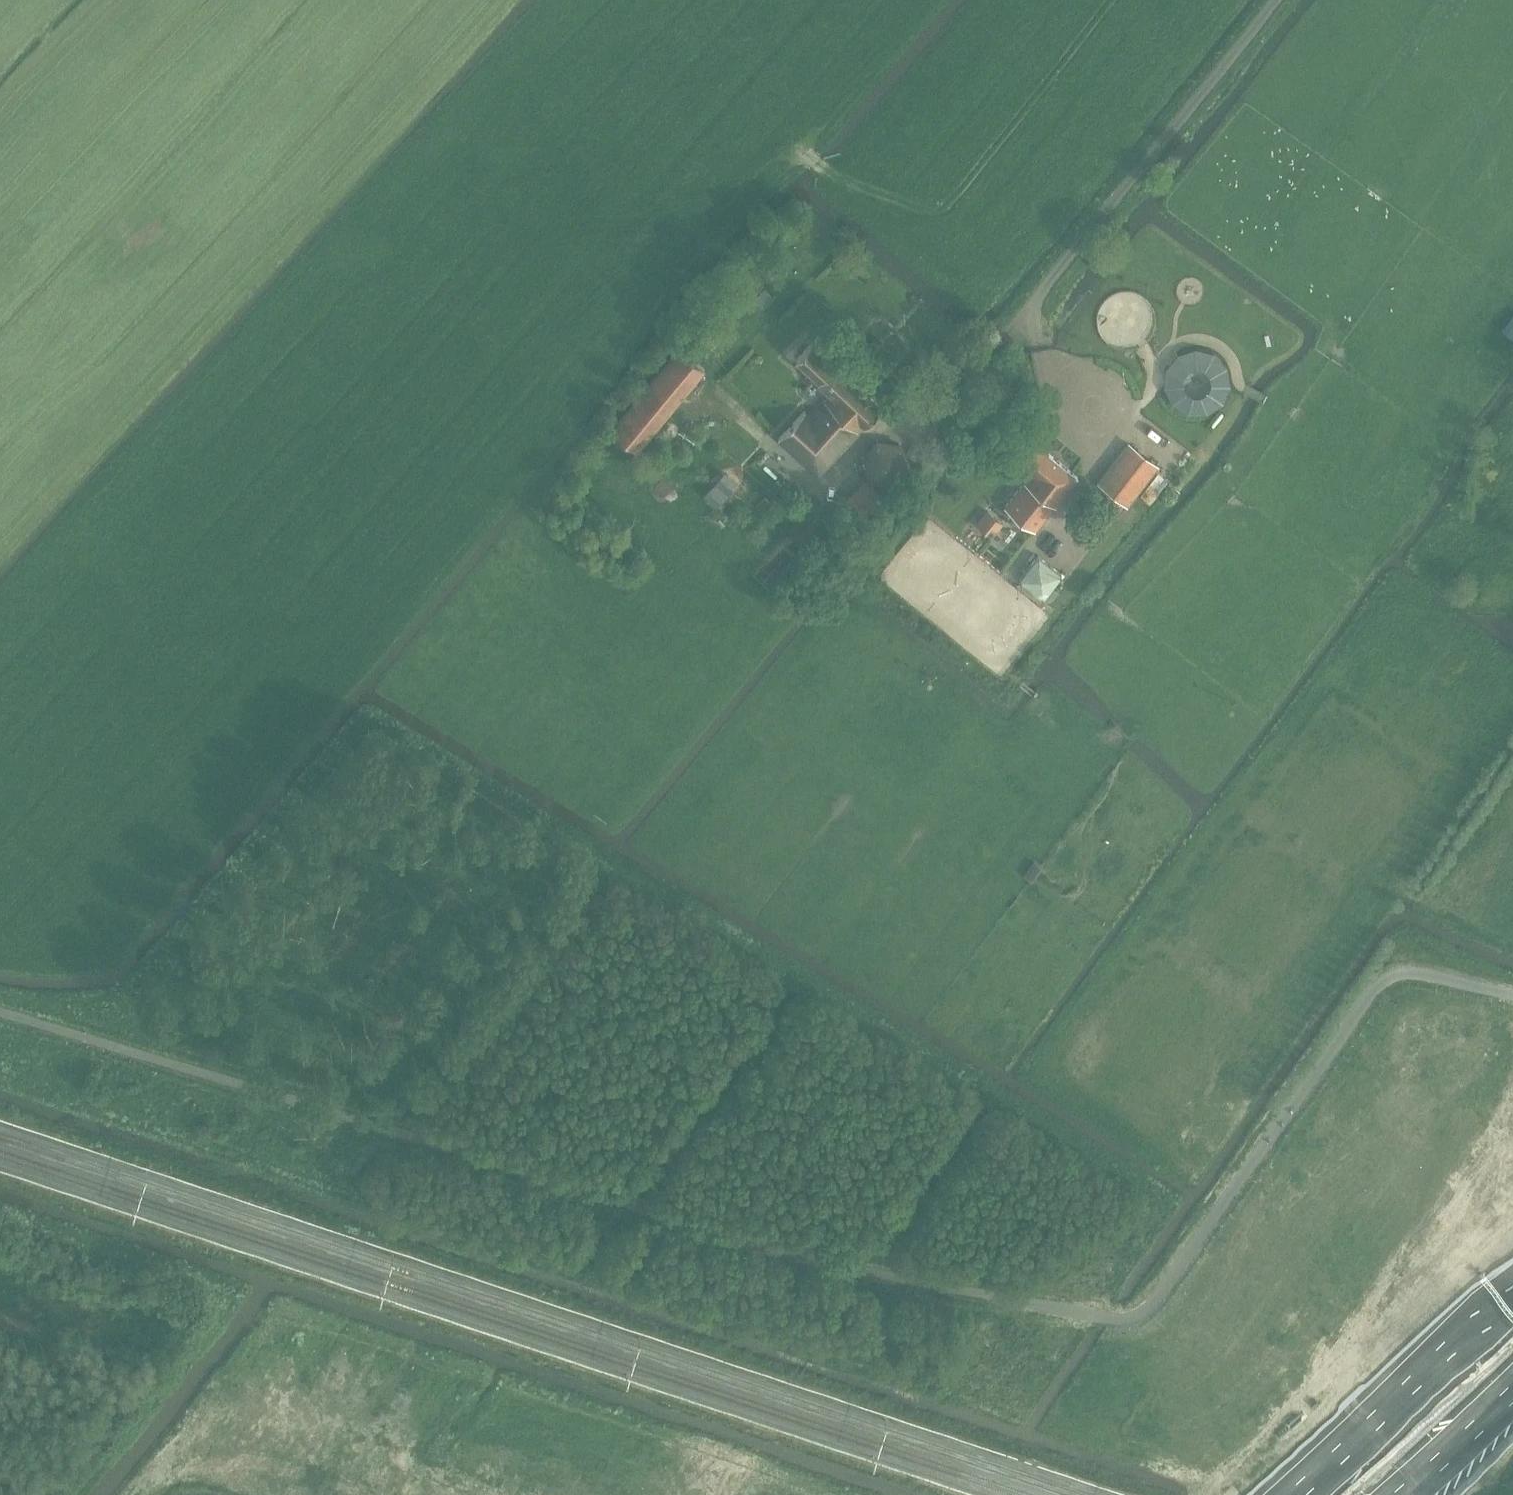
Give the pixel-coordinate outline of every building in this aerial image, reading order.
[(753,299),(762,309),(774,298),(765,288),(753,299)] [(1505,328),(1512,334),(1512,317),(1505,328)] [(881,406),(853,381),(812,343),(796,360),(818,381),(818,383),(830,394),(810,416),(804,410),(778,439),(818,474),(881,406)] [(1167,368),(1165,387),(1174,403),(1189,412),(1206,412),(1222,402),(1229,384),(1226,366),(1213,353),(1196,348),(1178,354),(1167,368)] [(613,428),(639,450),(707,371),(681,349),(613,428)] [(763,362),(755,355),(750,360),(758,367),(763,362)] [(1032,472),(1005,506),(1035,531),(1078,476),(1029,436),(1013,455),(1032,472)] [(876,441),(861,459),(869,481),(892,484),(906,466),(898,444),(876,441)] [(1100,483),(1127,504),(1157,465),(1130,445),(1100,483)] [(670,476),(679,485),(691,474),(682,464),(670,476)] [(674,491),(662,478),(650,490),(662,502),(674,491)] [(988,508),(978,522),(994,533),(1003,518),(988,508)] [(1056,601),(1072,576),(1037,554),(1021,579),(1056,601)]
